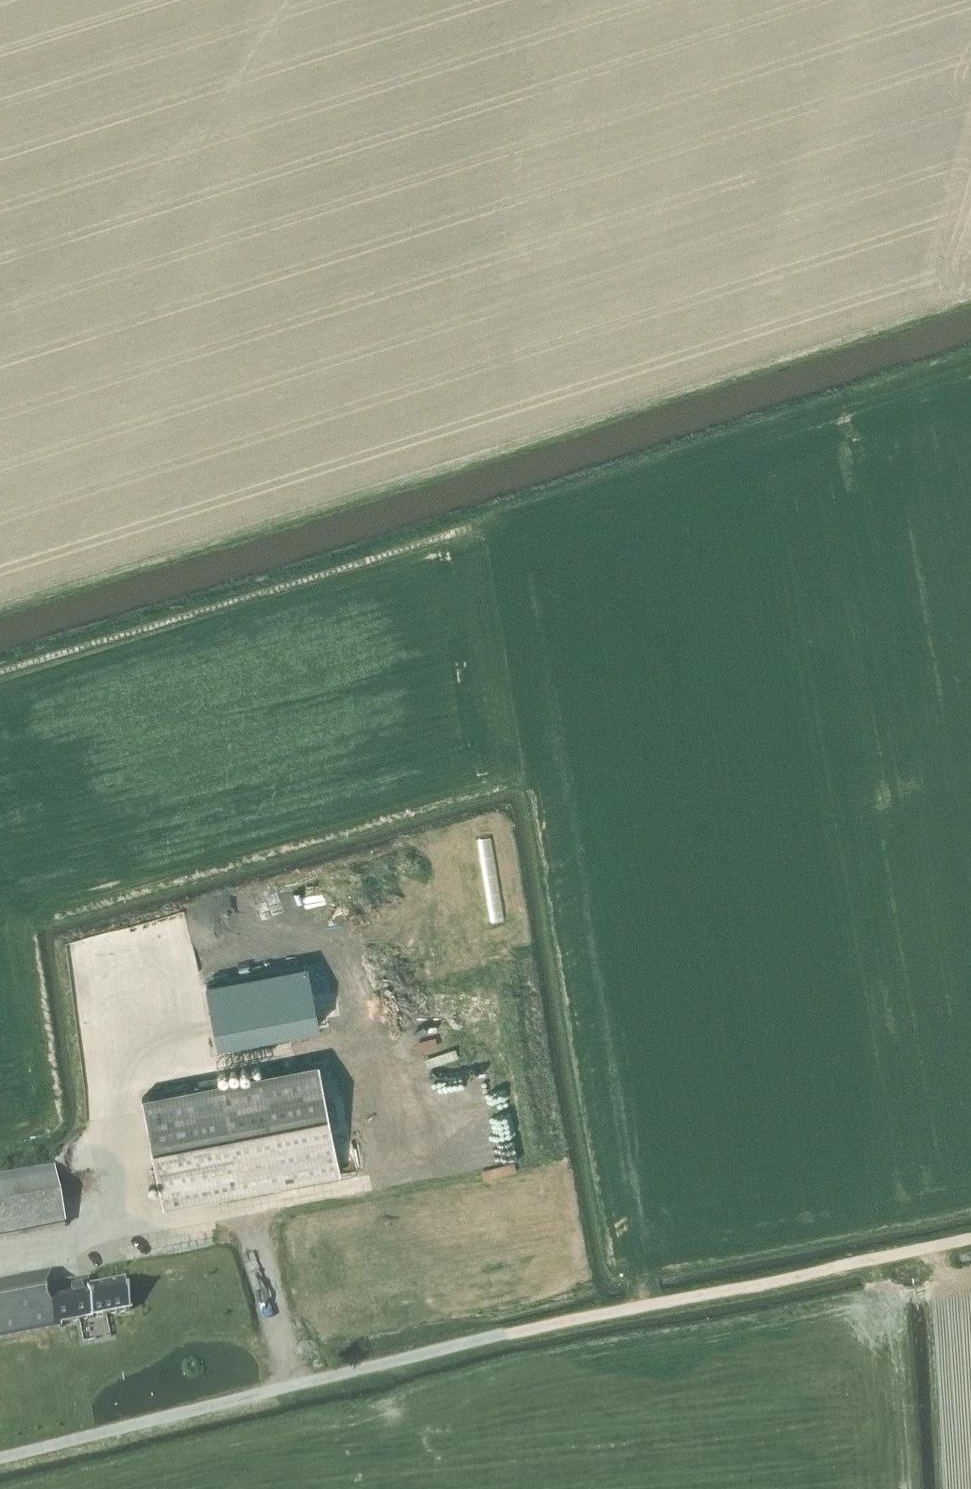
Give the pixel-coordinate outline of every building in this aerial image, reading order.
[(267,924),(278,922),(273,890),(261,892),(267,924)] [(305,964),(205,984),(217,1045),(317,1025),(305,964)] [(162,1207),(241,1192),(339,1173),(318,1064),(141,1098),(162,1207)] [(0,1179),(0,1238),(64,1226),(52,1169),(0,1179)] [(49,1271),(0,1281),(0,1338),(59,1327),(59,1324),(128,1310),(122,1281),(87,1288),(85,1278),(69,1282),(69,1281),(58,1283),(58,1284),(51,1285),(49,1271)]
